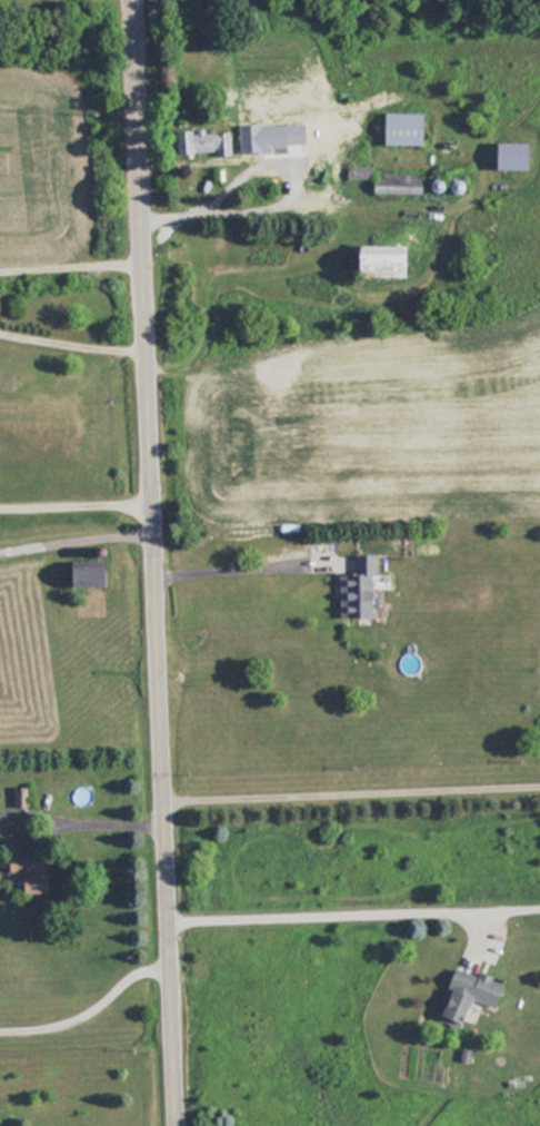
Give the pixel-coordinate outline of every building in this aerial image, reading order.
[(429,114),(390,114),(390,146),(429,146),(429,114)] [(195,153),(233,153),(233,134),(195,134),(195,153)] [(538,143),(503,143),(503,171),(538,171),(538,143)] [(419,277),(419,247),(369,247),(369,277),(419,277)] [(345,573),(345,619),(381,618),(381,555),(358,555),(358,573),(345,573)] [(117,561),(74,561),(74,588),(117,588),(117,561)] [(29,893),(53,892),(53,855),(11,856),(11,874),(29,873),(29,893)] [(457,965),(441,1017),(469,1026),(477,998),(501,1006),(508,982),(457,965)]
